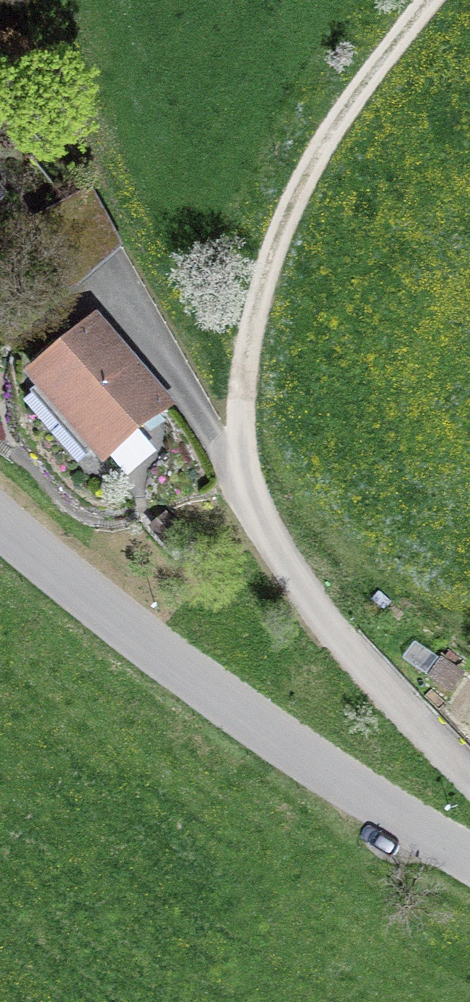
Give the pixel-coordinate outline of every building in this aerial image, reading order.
[(167,418),(91,334),(27,392),(103,476),(167,418)]
